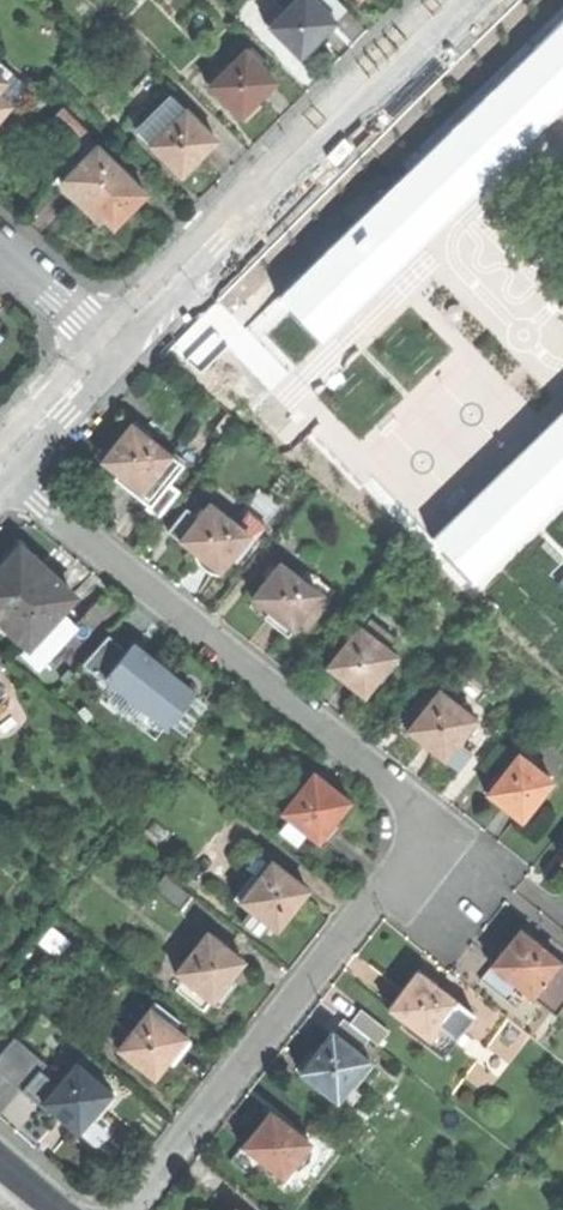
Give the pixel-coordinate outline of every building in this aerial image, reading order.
[(313,0),(295,0),(284,11),(287,14),(271,30),(300,58),(316,42),(336,23),(332,19),(313,0)] [(295,0),(274,0),(273,1),(284,11),(295,0)] [(332,19),(343,7),(336,0),(313,0),(332,19)] [(562,77),(562,21),(531,33),(530,32),(529,33),(534,47),(562,77)] [(243,51),(255,63),(261,57),(249,45),(243,51)] [(534,47),(533,48),(536,51),(282,298),(279,296),(277,297),(321,342),(322,340),(320,338),(562,101),(562,77),(534,47)] [(275,83),(255,63),(243,51),(207,85),(239,118),(255,102),(264,94),(275,83)] [(5,83),(13,73),(0,62),(0,79),(5,83)] [(13,73),(5,83),(0,89),(0,99),(9,107),(27,85),(13,73)] [(164,128),(183,109),(172,98),(144,126),(153,135),(145,143),(150,148),(167,131),(164,128)] [(0,99),(0,117),(9,107),(0,99)] [(260,107),(255,102),(239,118),(244,123),(260,107)] [(89,133),(63,108),(53,118),(79,144),(86,137),(89,133)] [(215,141),(183,109),(164,128),(167,131),(150,148),(180,177),(202,155),(215,141)] [(130,213),(146,196),(133,182),(136,179),(119,164),(116,167),(86,137),(79,144),(68,156),(78,166),(65,179),(60,184),(96,219),(99,217),(113,230),(130,213)] [(59,173),(65,179),(78,166),(68,156),(55,169),(59,173)] [(251,414),(311,466),(335,438),(275,386),(251,414)] [(435,539),(432,535),(430,537),(474,582),(476,580),(473,577),(562,489),(562,414),(435,539)] [(131,426),(129,429),(145,442),(147,439),(131,426)] [(137,496),(169,457),(147,439),(145,442),(129,429),(128,428),(116,444),(114,446),(101,462),(118,475),(116,479),(119,482),(137,496)] [(181,466),(169,457),(137,496),(147,504),(149,506),(168,482),(181,466)] [(180,492),(168,482),(149,506),(147,504),(144,508),(158,519),(180,492)] [(217,575),(230,558),(248,535),(236,527),(225,518),(223,520),(206,506),(197,518),(179,539),(188,547),(197,554),(195,556),(195,557),(200,564),(203,568),(208,571),(212,573),(217,575)] [(179,539),(197,518),(185,509),(168,530),(176,537),(179,539)] [(245,515),(236,527),(248,535),(230,558),(236,563),(263,529),(245,515)] [(60,611),(73,597),(44,571),(20,548),(0,570),(0,622),(27,647),(60,611)] [(318,595),(307,586),(295,576),(293,578),(278,566),(270,575),(266,579),(252,597),(268,610),(264,615),(267,618),(287,634),(299,619),(318,595)] [(315,576),(307,586),(318,595),(299,619),(307,626),(335,592),(315,576)] [(75,624),(60,611),(27,647),(21,653),(35,666),(75,624)] [(377,626),(369,635),(386,649),(393,639),(377,626)] [(386,649),(369,635),(358,627),(340,649),(343,651),(329,667),(345,681),(350,685),(361,694),(375,677),(380,681),(398,659),(386,649)] [(104,682),(106,679),(105,678),(127,651),(107,635),(83,665),(104,682)] [(132,645),(127,651),(133,656),(139,650),(132,645)] [(166,727),(193,694),(178,682),(145,655),(139,650),(133,656),(127,651),(105,678),(106,679),(164,725),(166,727)] [(455,742),(460,746),(478,723),(438,691),(421,713),(423,715),(409,732),(429,748),(442,758),(455,742)] [(470,753),(460,746),(455,742),(442,758),(457,770),(470,753)] [(518,819),(522,822),(553,783),(518,755),(501,775),(504,778),(500,784),(489,796),(505,809),(518,819)] [(281,814),(289,819),(307,834),(324,846),(326,843),(337,829),(341,824),(336,821),(350,803),(334,790),(331,788),(315,776),(302,793),(299,791),(281,814)] [(298,845),(307,834),(289,819),(280,831),(298,845)] [(268,925),(276,931),(294,909),(291,907),(300,896),(302,894),(305,889),(271,863),(257,880),(252,876),(234,898),(252,911),(242,924),(258,937),(268,925)] [(157,893),(183,914),(196,899),(185,890),(169,877),(157,893)] [(492,965),(519,987),(531,997),(531,996),(559,963),(537,945),(535,948),(518,933),(508,945),(500,955),(492,965)] [(174,972),(192,986),(209,999),(217,1006),(235,984),(230,980),(243,963),(227,950),(208,935),(194,952),(192,950),(174,972)] [(559,963),(531,996),(554,1015),(562,1004),(562,966),(559,963)] [(507,1002),(519,987),(492,965),(480,979),(507,1002)] [(426,1043),(457,1003),(435,986),(433,988),(427,984),(415,975),(401,993),(390,1007),(408,1021),(404,1026),(426,1043)] [(198,1013),(209,999),(192,986),(181,1000),(198,1013)] [(474,1016),(457,1003),(426,1043),(443,1056),(453,1043),(474,1016)] [(360,1009),(350,1023),(369,1038),(378,1045),(389,1031),(360,1009)] [(121,1052),(152,1077),(166,1060),(171,1064),(180,1053),(185,1047),(189,1042),(149,1011),(132,1033),(134,1035),(121,1052)] [(332,1033),(357,1053),(369,1038),(350,1023),(343,1018),(332,1033)] [(372,1064),(357,1053),(332,1033),(323,1044),(314,1055),(317,1057),(303,1075),(335,1100),(349,1083),(354,1087),(372,1064)] [(45,1107),(44,1106),(59,1090),(56,1087),(58,1085),(39,1069),(44,1063),(14,1037),(0,1054),(0,1072),(43,1109),(45,1107)] [(61,1121),(75,1133),(78,1135),(80,1133),(77,1131),(90,1117),(95,1121),(114,1099),(75,1065),(58,1085),(56,1087),(59,1090),(44,1106),(45,1107),(61,1121)] [(263,1162),(283,1178),(310,1144),(287,1126),(285,1128),(268,1115),(258,1127),(243,1146),(263,1162)] [(263,1162),(243,1146),(242,1145),(229,1162),(250,1179),(256,1171),(263,1162)]
